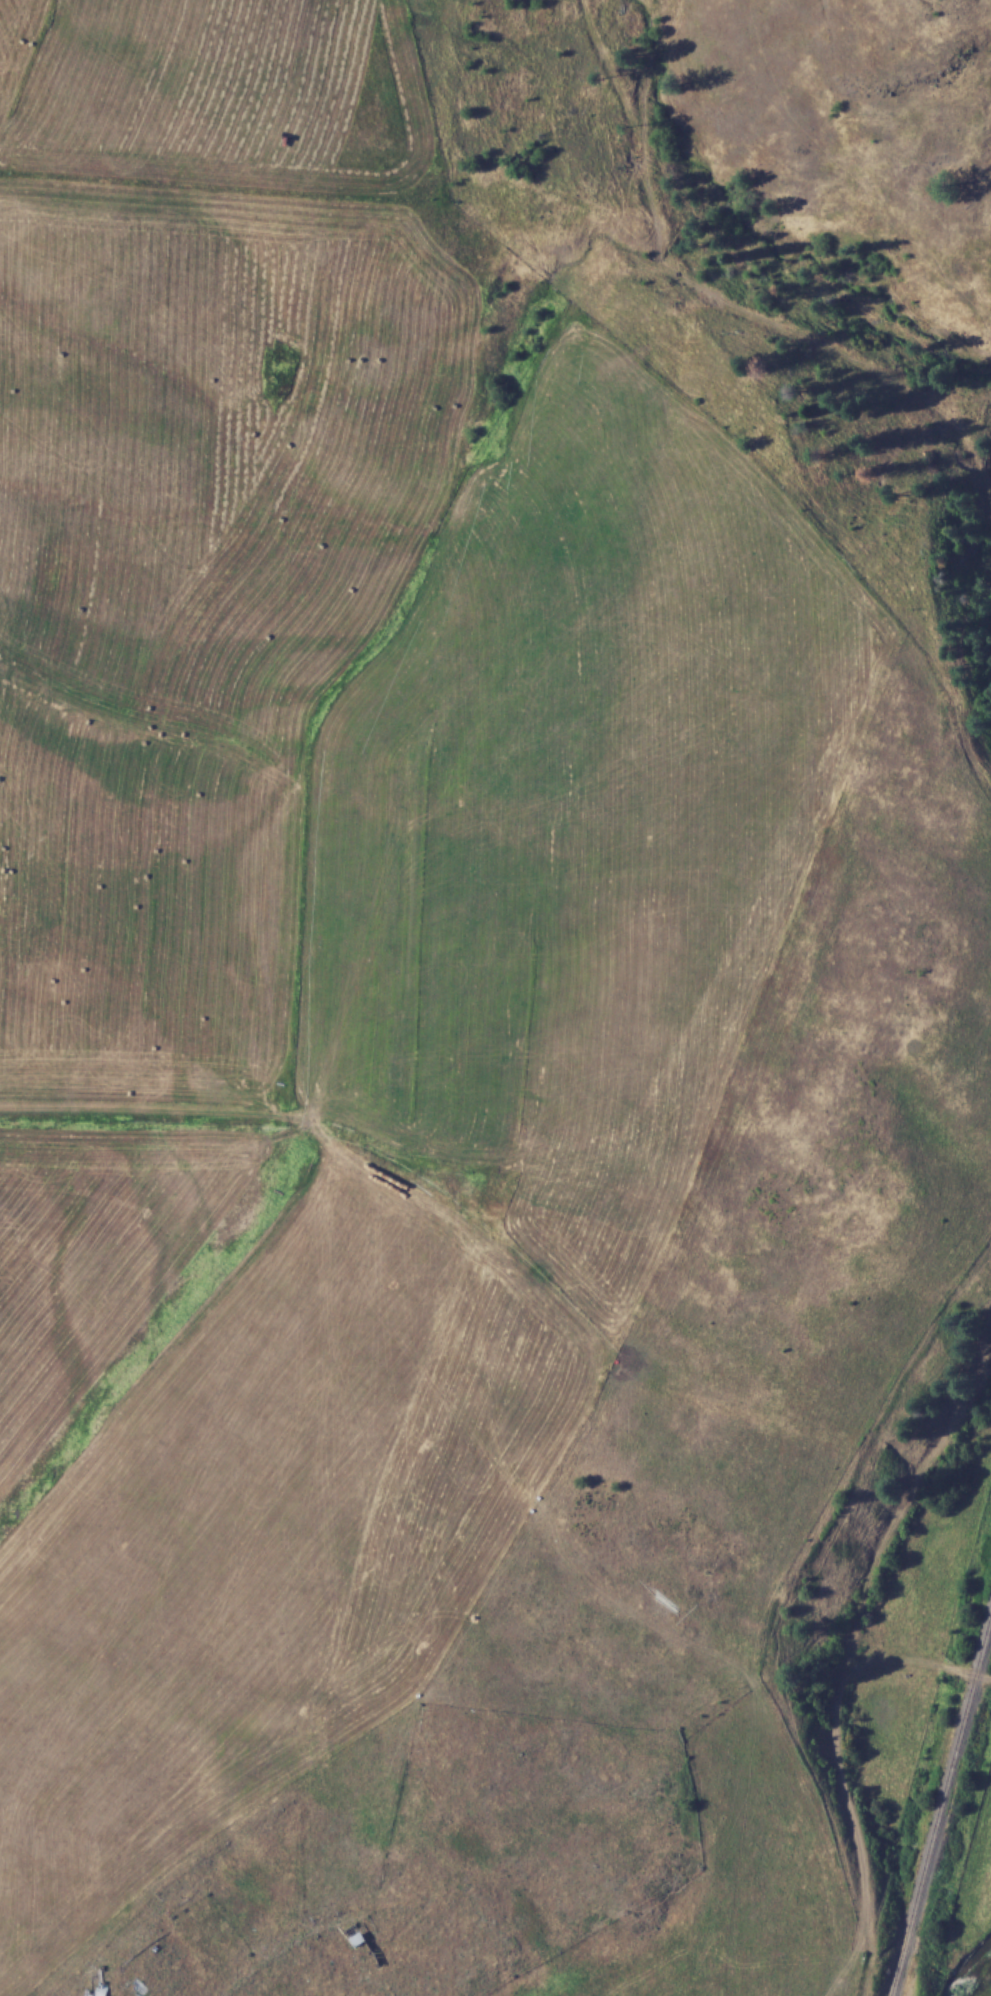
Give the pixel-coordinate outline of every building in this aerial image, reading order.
[(356,1945),(367,1940),(363,1932),(352,1937),(356,1945)]
